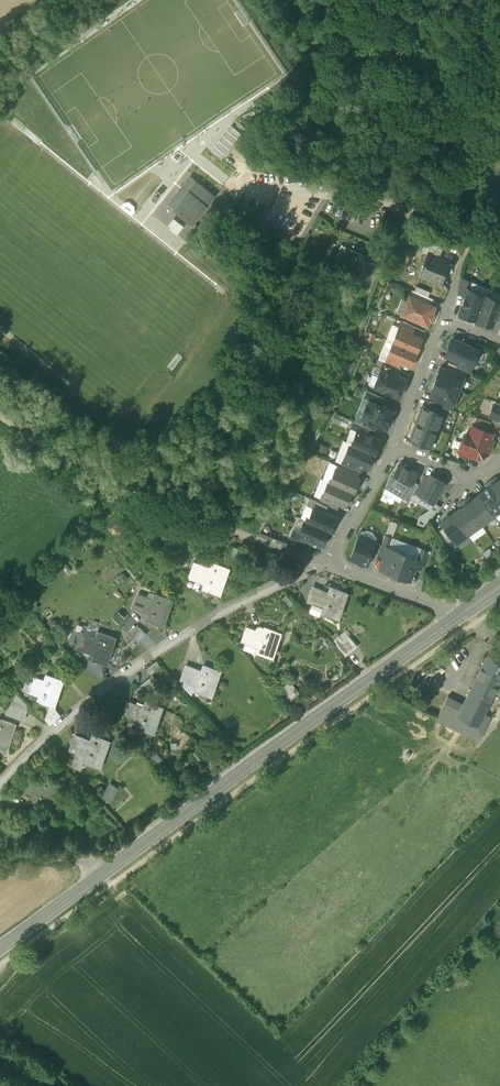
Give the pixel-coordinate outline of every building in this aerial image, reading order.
[(228,157),(242,164),(247,154),(234,147),(228,157)] [(195,182),(192,186),(187,182),(173,200),(178,204),(174,208),(193,223),(214,196),(195,182)] [(175,217),(169,226),(180,233),(186,224),(175,217)] [(441,244),(426,243),(422,253),(428,255),(440,259),(445,245),(441,244)] [(360,254),(348,248),(340,264),(352,270),(360,254)] [(376,262),(360,254),(352,270),(368,278),(376,262)] [(440,259),(428,255),(420,276),(441,284),(449,263),(440,259)] [(471,282),(461,278),(457,295),(464,297),(467,290),(469,290),(471,282)] [(486,296),(499,301),(499,293),(489,289),(486,296)] [(469,290),(467,290),(464,297),(466,298),(460,314),(477,320),(486,296),(469,290)] [(433,300),(414,293),(412,299),(430,306),(432,303),(433,300)] [(486,296),(477,320),(477,321),(493,327),(495,320),(499,307),(499,301),(486,296)] [(412,299),(410,298),(403,316),(427,326),(430,320),(429,320),(431,315),(432,315),(434,308),(430,306),(412,299)] [(414,328),(402,323),(399,330),(411,336),(412,335),(414,328)] [(411,336),(399,330),(393,344),(417,353),(422,339),(412,335),(411,336)] [(478,349),(452,339),(445,355),(460,361),(472,366),(478,349)] [(417,353),(393,344),(388,356),(401,361),(401,362),(412,366),(417,353)] [(401,361),(388,356),(386,363),(399,368),(401,362),(401,361)] [(472,366),(460,361),(457,367),(467,371),(470,372),(472,366)] [(386,363),(384,362),(382,369),(398,375),(401,369),(399,368),(386,363)] [(457,367),(448,363),(446,369),(464,377),(467,371),(457,367)] [(446,369),(441,367),(435,380),(459,390),(464,377),(446,369)] [(398,375),(382,369),(378,378),(380,379),(376,388),(399,397),(406,379),(398,375)] [(459,390),(435,380),(430,393),(436,395),(454,403),(459,390)] [(384,399),(367,392),(364,399),(371,402),(382,406),(384,399)] [(454,403),(436,395),(433,402),(444,406),(451,409),(454,403)] [(433,402),(429,401),(427,407),(442,412),(444,406),(433,402)] [(495,401),(489,416),(499,420),(499,403),(495,401)] [(382,406),(371,402),(364,418),(377,423),(387,427),(394,411),(382,406)] [(427,407),(423,405),(417,422),(437,429),(443,413),(442,412),(427,407)] [(494,417),(492,424),(496,425),(499,427),(499,420),(494,417)] [(377,423),(364,418),(361,425),(371,429),(374,430),(377,423)] [(492,424),(477,418),(474,426),(493,433),(496,425),(492,424)] [(361,425),(353,422),(350,429),(357,431),(358,431),(369,435),(371,429),(361,425)] [(437,429),(417,422),(411,438),(415,440),(430,445),(431,446),(437,429)] [(474,426),(472,432),(469,431),(465,440),(462,442),(459,450),(460,452),(477,459),(488,453),(493,440),(491,439),(493,433),(474,426)] [(369,435),(358,431),(357,431),(352,445),(374,454),(376,455),(381,440),(369,435)] [(430,445),(415,440),(412,446),(428,452),(430,445)] [(352,445),(351,445),(349,451),(348,451),(345,459),(363,466),(368,468),(370,461),(372,462),(374,454),(352,445)] [(345,459),(343,458),(341,465),(359,472),(361,472),(363,466),(345,459)] [(417,473),(400,463),(388,484),(404,493),(405,494),(413,480),(417,473)] [(359,472),(341,465),(339,471),(357,478),(358,474),(359,472)] [(339,471),(336,470),(331,484),(351,492),(351,493),(353,494),(359,479),(357,478),(339,471)] [(445,483),(431,475),(429,479),(420,495),(434,503),(445,483)] [(418,484),(414,492),(420,495),(429,479),(423,476),(418,484)] [(495,477),(490,481),(497,490),(499,488),(499,483),(498,481),(495,477)] [(413,480),(405,494),(404,493),(402,497),(408,501),(414,492),(418,484),(413,480)] [(497,490),(490,481),(485,485),(487,488),(492,494),(497,490)] [(351,492),(331,484),(329,483),(323,497),(323,498),(339,504),(346,507),(351,493),(351,492)] [(492,494),(487,488),(479,494),(480,494),(494,515),(499,510),(499,494),(497,490),(492,494)] [(494,515),(480,494),(479,494),(471,500),(476,506),(471,510),(481,525),(494,515)] [(339,504),(323,498),(323,497),(322,496),(319,503),(328,507),(337,510),(339,504)] [(471,500),(469,497),(464,501),(471,510),(476,506),(471,500)] [(319,503),(309,499),(306,506),(314,509),(314,508),(325,513),(328,507),(319,503)] [(471,510),(464,501),(458,504),(461,508),(465,514),(471,510)] [(325,513),(314,508),(314,509),(308,523),(329,531),(331,532),(337,517),(325,513)] [(471,510),(465,514),(461,508),(453,514),(468,534),(481,525),(471,510)] [(468,534),(453,514),(441,523),(444,527),(452,538),(456,543),(468,534)] [(397,522),(390,519),(381,544),(378,553),(384,555),(388,546),(389,547),(397,522)] [(308,523),(305,521),(299,534),(299,536),(311,540),(323,545),(329,531),(308,523)] [(452,538),(444,527),(439,531),(447,542),(452,538)] [(311,540),(299,536),(299,534),(293,532),(290,539),(308,546),(311,540)] [(375,542),(359,536),(351,557),(367,563),(369,559),(375,542)] [(381,544),(375,542),(369,559),(375,561),(378,553),(381,544)] [(231,546),(226,561),(234,564),(239,549),(231,546)] [(389,547),(388,546),(384,555),(380,568),(397,574),(405,553),(389,547)] [(428,550),(421,547),(417,557),(418,557),(415,567),(421,569),(428,550)] [(417,557),(405,553),(397,574),(410,579),(415,567),(418,557),(417,557)] [(203,567),(194,564),(189,579),(198,582),(199,579),(202,570),(203,567)] [(229,570),(212,564),(209,573),(202,570),(199,579),(206,581),(203,589),(220,595),(229,570)] [(323,590),(313,587),(308,602),(317,605),(321,594),(323,590)] [(329,593),(327,596),(321,594),(318,602),(325,604),(322,612),(339,618),(348,593),(331,587),(329,593)] [(138,595),(133,609),(142,613),(143,609),(146,601),(147,598),(138,595)] [(172,601),(155,595),(152,603),(146,601),(143,609),(149,612),(146,620),(163,626),(172,601)] [(138,625),(131,632),(140,641),(147,634),(138,625)] [(258,626),(256,632),(255,635),(261,637),(264,628),(258,626)] [(281,634),(264,628),(261,637),(255,635),(252,643),(258,645),(256,654),(273,659),(281,634)] [(256,632),(247,629),(242,643),(251,646),(255,635),(256,632)] [(115,638),(98,632),(95,641),(89,639),(86,647),(92,649),(89,658),(106,664),(115,638)] [(90,636),(81,633),(76,647),(85,650),(86,647),(89,639),(90,636)] [(343,642),(339,636),(333,642),(345,657),(351,652),(343,642)] [(357,646),(349,637),(343,642),(351,652),(357,646)] [(482,667),(463,704),(458,715),(479,725),(484,714),(495,692),(499,682),(499,660),(488,654),(482,667)] [(151,675),(161,669),(157,661),(146,668),(151,675)] [(186,666),(181,681),(190,684),(191,681),(194,673),(195,670),(186,666)] [(221,672),(203,666),(200,675),(194,673),(191,681),(197,683),(194,692),(212,698),(221,672)] [(38,678),(28,675),(24,690),(33,693),(34,690),(37,681),(38,678)] [(63,681),(46,675),(43,683),(37,681),(34,690),(40,692),(37,700),(50,705),(55,706),(63,681)] [(150,697),(163,686),(153,675),(141,686),(150,697)] [(290,684),(277,695),(285,705),(299,694),(290,684)] [(28,704),(15,691),(13,692),(6,714),(23,720),(27,711),(25,711),(28,704)] [(463,704),(448,697),(438,717),(480,737),(490,717),(484,714),(479,725),(458,715),(463,704)] [(137,705),(128,702),(123,717),(132,720),(136,709),(137,705)] [(163,708),(146,702),(142,711),(136,709),(133,717),(140,719),(137,727),(154,733),(163,708)] [(55,706),(50,705),(46,719),(50,724),(60,715),(55,710),(55,706)] [(0,719),(0,748),(7,750),(16,725),(0,719)] [(84,738),(75,735),(70,750),(79,753),(83,742),(84,738)] [(110,741),(93,735),(89,744),(83,742),(80,750),(86,752),(83,761),(100,767),(110,741)] [(35,780),(26,776),(20,790),(30,794),(31,791),(34,783),(35,780)] [(41,782),(40,786),(34,783),(31,791),(37,793),(34,802),(51,808),(60,783),(43,776),(41,782)] [(110,782),(100,797),(110,803),(120,788),(110,782)] [(31,791),(30,794),(28,799),(34,802),(37,793),(31,791)] [(63,819),(55,836),(67,841),(74,824),(63,819)]
